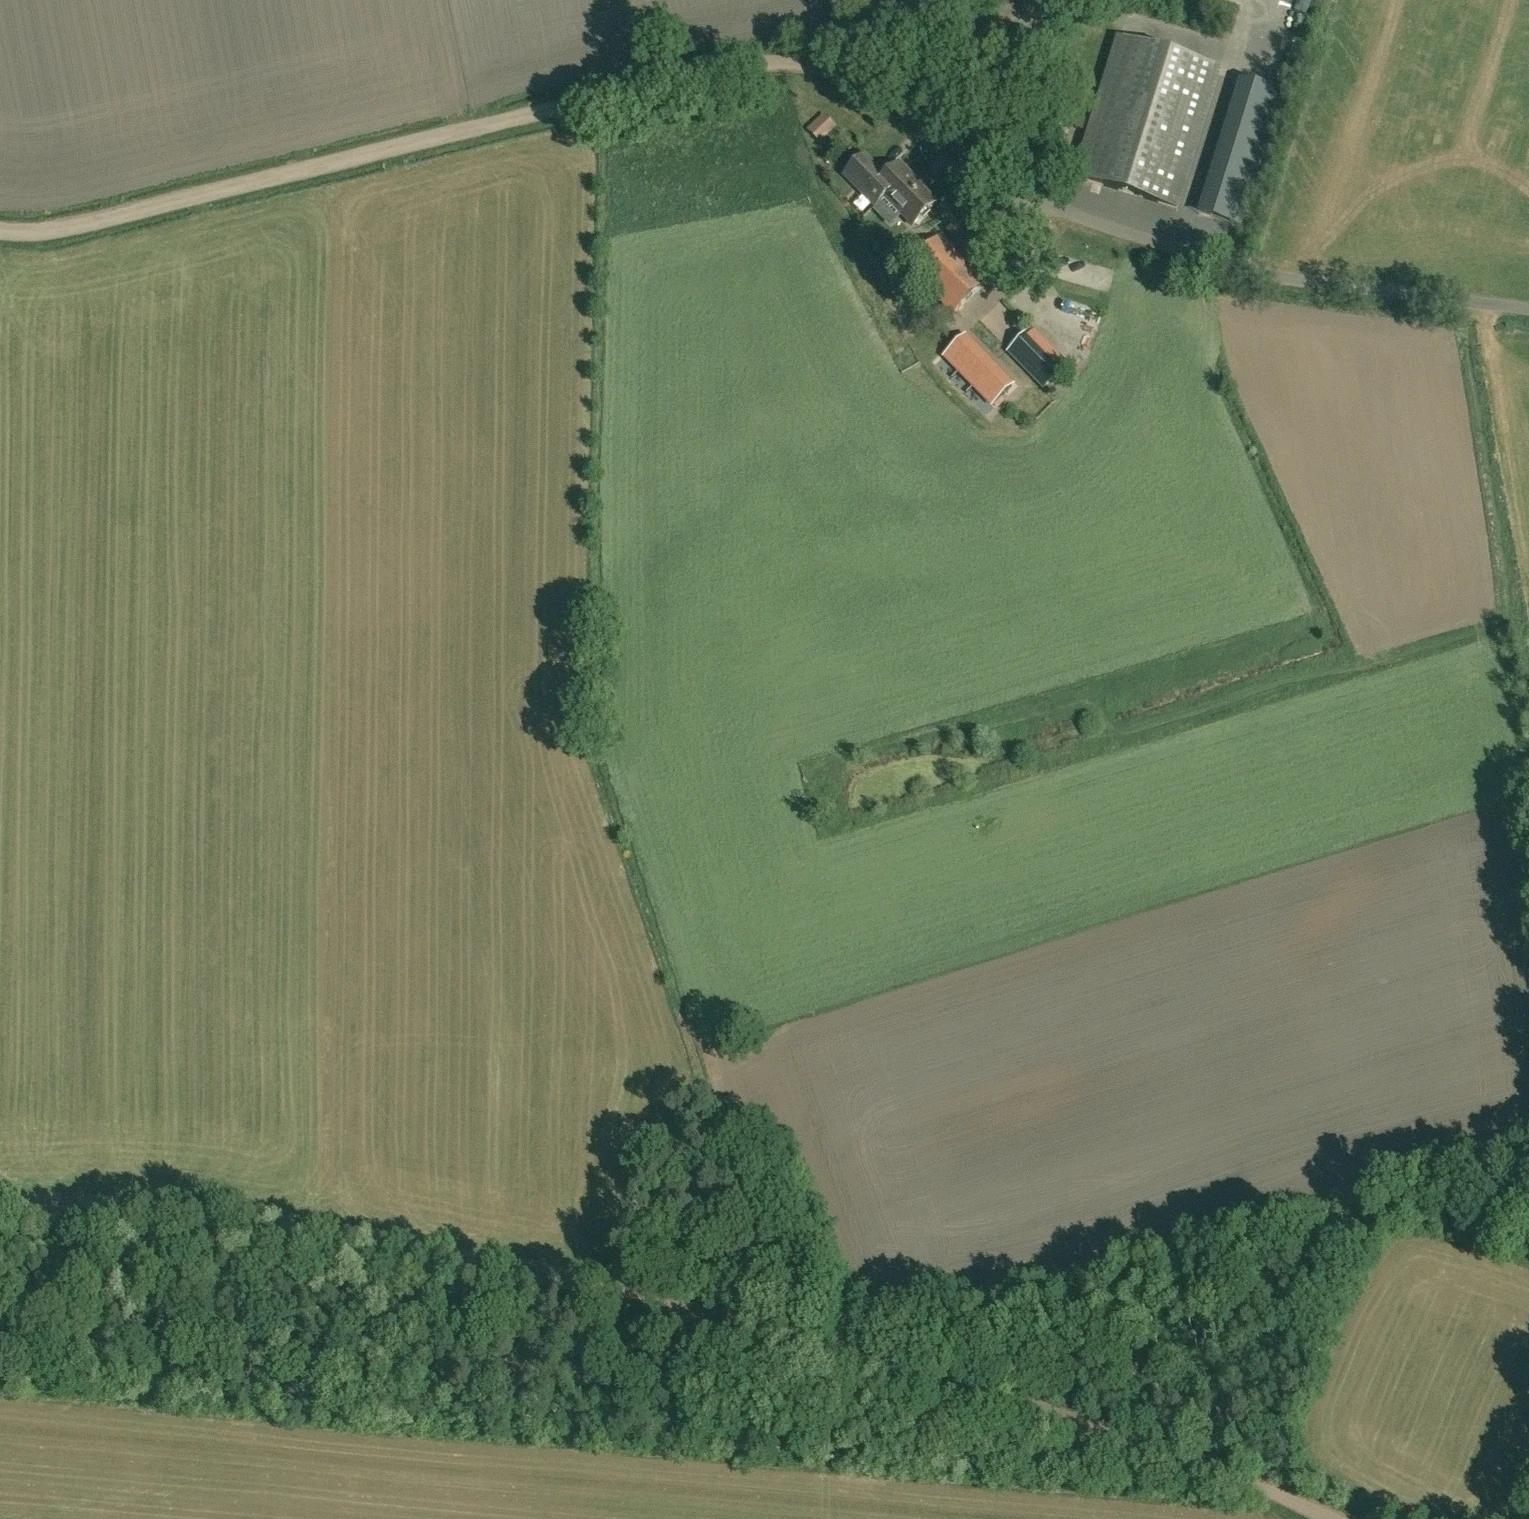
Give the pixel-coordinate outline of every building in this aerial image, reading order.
[(1120,37),(1077,176),(1176,207),(1219,68),(1120,37)] [(876,205),(886,196),(914,225),(937,202),(916,181),(918,180),(901,163),(887,176),(866,154),(846,174),(876,205)] [(955,313),(986,282),(941,236),(909,268),(955,313)] [(1010,353),(1044,388),(1066,365),(1033,330),(1010,353)] [(991,405),(1011,386),(963,336),(943,355),(991,405)]
